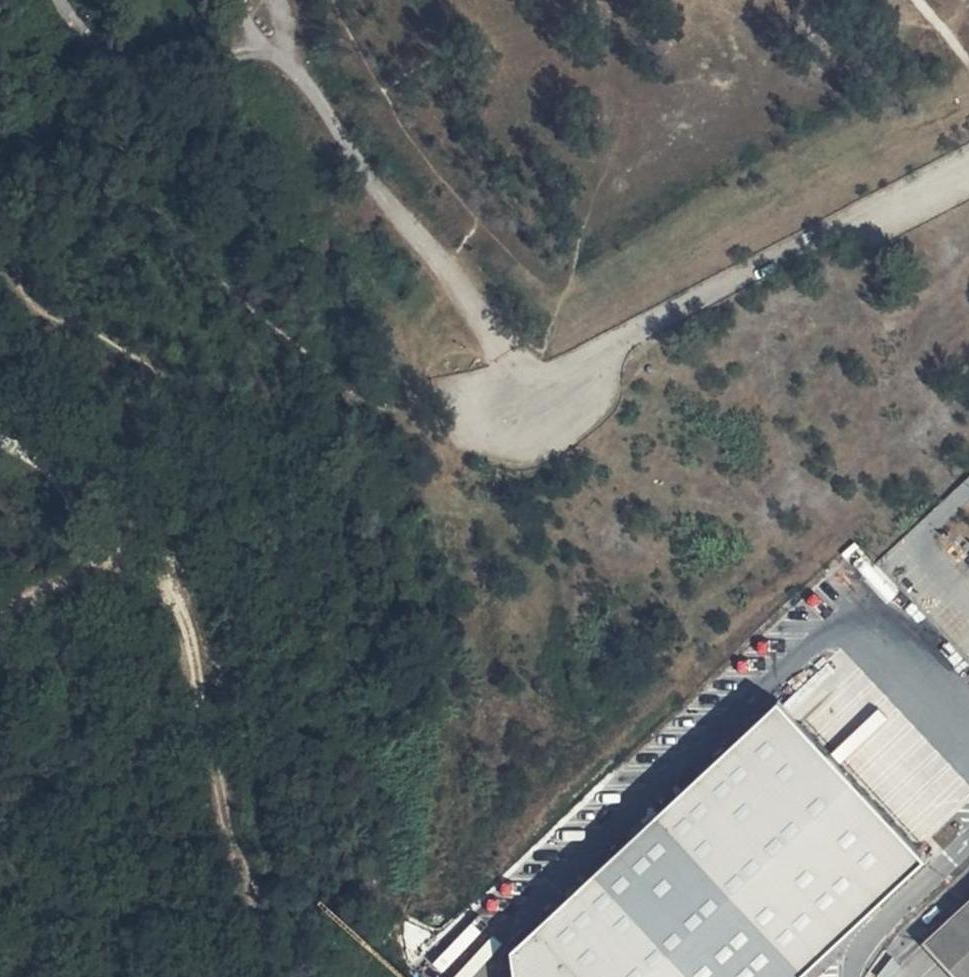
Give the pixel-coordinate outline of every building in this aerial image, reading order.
[(520,976),(807,976),(799,968),(924,851),(779,696),(516,943),(520,976)] [(928,943),(960,976),(968,976),(968,905),(928,943)]
